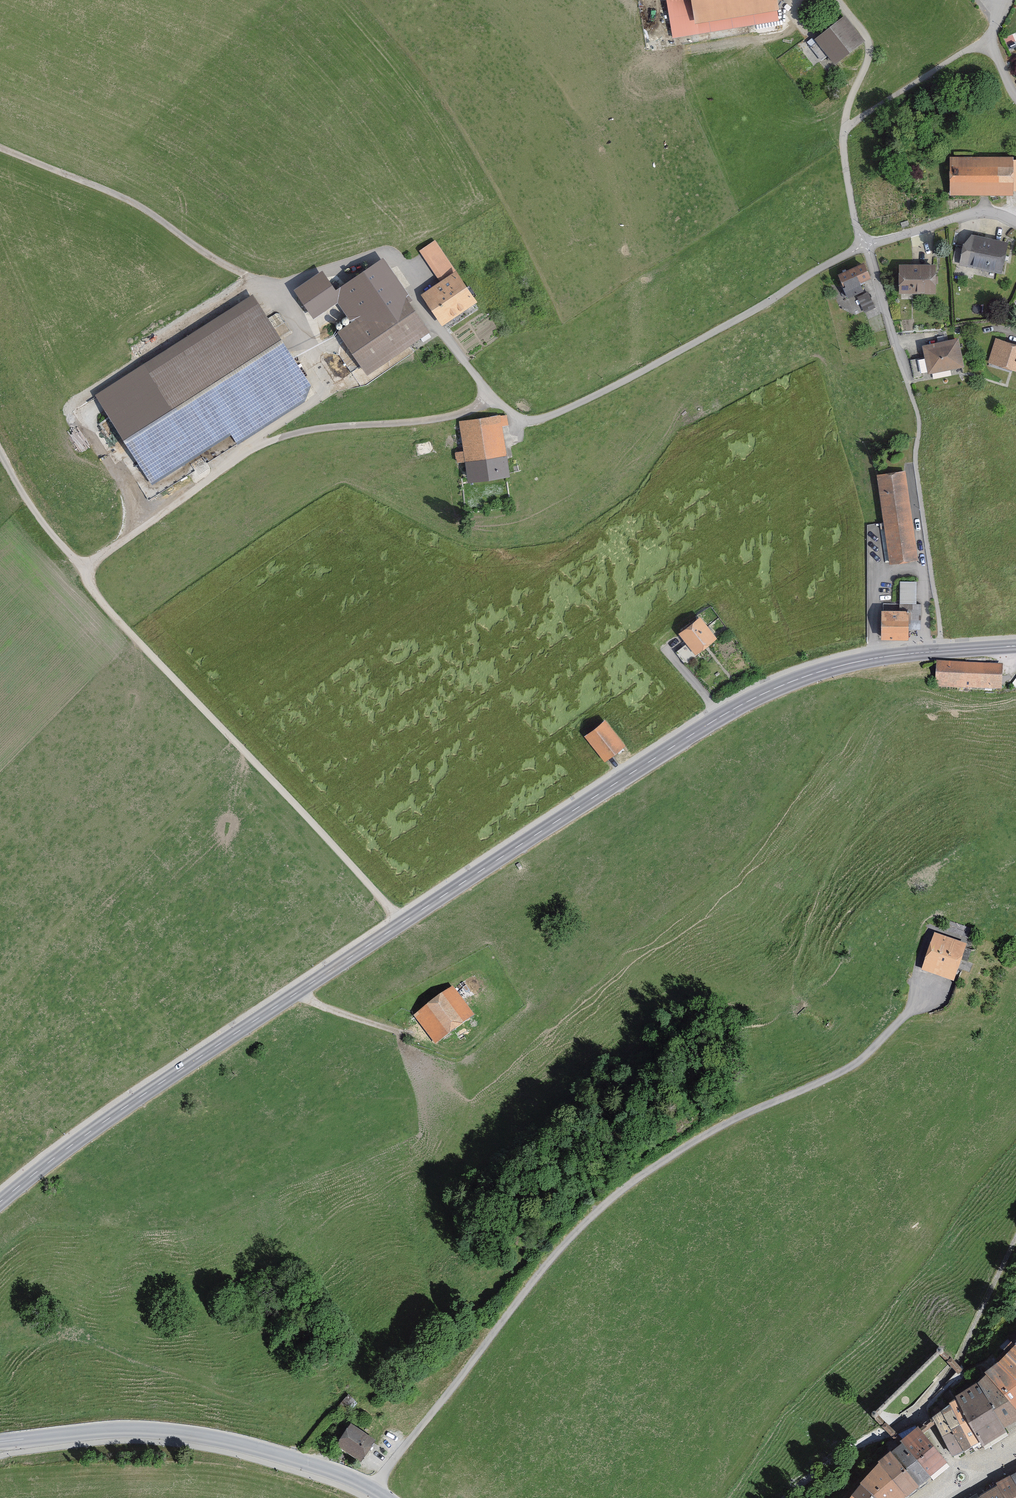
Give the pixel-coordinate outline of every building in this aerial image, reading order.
[(674,39),(779,22),(776,0),(668,0),(674,39)] [(861,40),(843,18),(817,40),(835,62),(861,40)] [(951,160),(952,192),(1005,192),(1005,188),(1015,188),(1015,163),(1004,163),(1004,159),(951,160)] [(973,239),(965,246),(961,265),(999,273),(1005,245),(973,239)] [(483,304),(438,242),(421,254),(443,284),(426,296),(449,328),(483,304)] [(338,303),(351,323),(337,332),(367,375),(430,333),(410,302),(412,300),(384,258),(336,290),(322,270),(293,290),(313,320),(338,303)] [(862,265),(838,277),(848,298),(863,290),(859,283),(869,278),(862,265)] [(934,267),(899,267),(899,294),(934,295),(934,285),(938,285),(938,277),(934,277),(934,267)] [(876,308),(868,292),(857,297),(864,313),(876,308)] [(256,295),(95,395),(151,485),(232,435),(237,444),(305,402),(311,384),(256,295)] [(953,339),(920,347),(926,375),(959,367),(953,339)] [(997,342),(990,363),(1015,371),(1015,347),(997,342)] [(507,425),(505,414),(462,421),(472,479),(507,473),(500,427),(507,425)] [(872,474),(885,563),(913,559),(900,470),(872,474)] [(916,581),(899,581),(899,604),(916,604),(916,581)] [(907,609),(878,608),(878,638),(907,639),(907,609)] [(711,638),(694,616),(673,633),(690,654),(711,638)] [(998,691),(998,664),(933,664),(932,690),(998,691)] [(625,746),(605,721),(585,735),(605,761),(625,746)] [(966,944),(936,933),(924,968),(953,979),(966,944)] [(472,1017),(453,990),(416,1016),(435,1042),(472,1017)] [(1007,1354),(1015,1362),(1015,1345),(1007,1354)] [(999,1362),(1015,1379),(1015,1362),(1007,1354),(999,1362)] [(962,1370),(951,1358),(947,1362),(958,1373),(962,1370)] [(999,1362),(985,1372),(988,1375),(1015,1408),(1015,1379),(999,1362)] [(1015,1420),(1015,1408),(988,1375),(979,1383),(1003,1427),(1015,1420)] [(956,1396),(958,1399),(981,1440),(983,1445),(1006,1432),(1003,1427),(979,1383),(956,1396)] [(973,1445),(981,1440),(958,1399),(950,1404),(951,1406),(973,1445)] [(973,1445),(951,1406),(942,1411),(963,1450),(973,1445)] [(933,1418),(954,1456),(963,1450),(942,1411),(933,1418)] [(373,1441),(352,1427),(340,1446),(361,1460),(373,1441)] [(918,1428),(901,1441),(903,1444),(930,1476),(947,1462),(918,1428)] [(930,1476),(903,1444),(891,1453),(918,1486),(930,1476)] [(919,1486),(918,1486),(891,1453),(891,1452),(878,1462),(879,1464),(906,1497),(919,1486)] [(861,1485),(877,1497),(904,1497),(906,1497),(879,1464),(860,1484),(861,1485)] [(997,1484),(998,1486),(1005,1497),(1015,1497),(1015,1484),(1011,1476),(997,1484)] [(852,1496),(854,1497),(877,1497),(861,1485),(852,1496)] [(998,1486),(980,1496),(981,1497),(1005,1497),(998,1486)]
